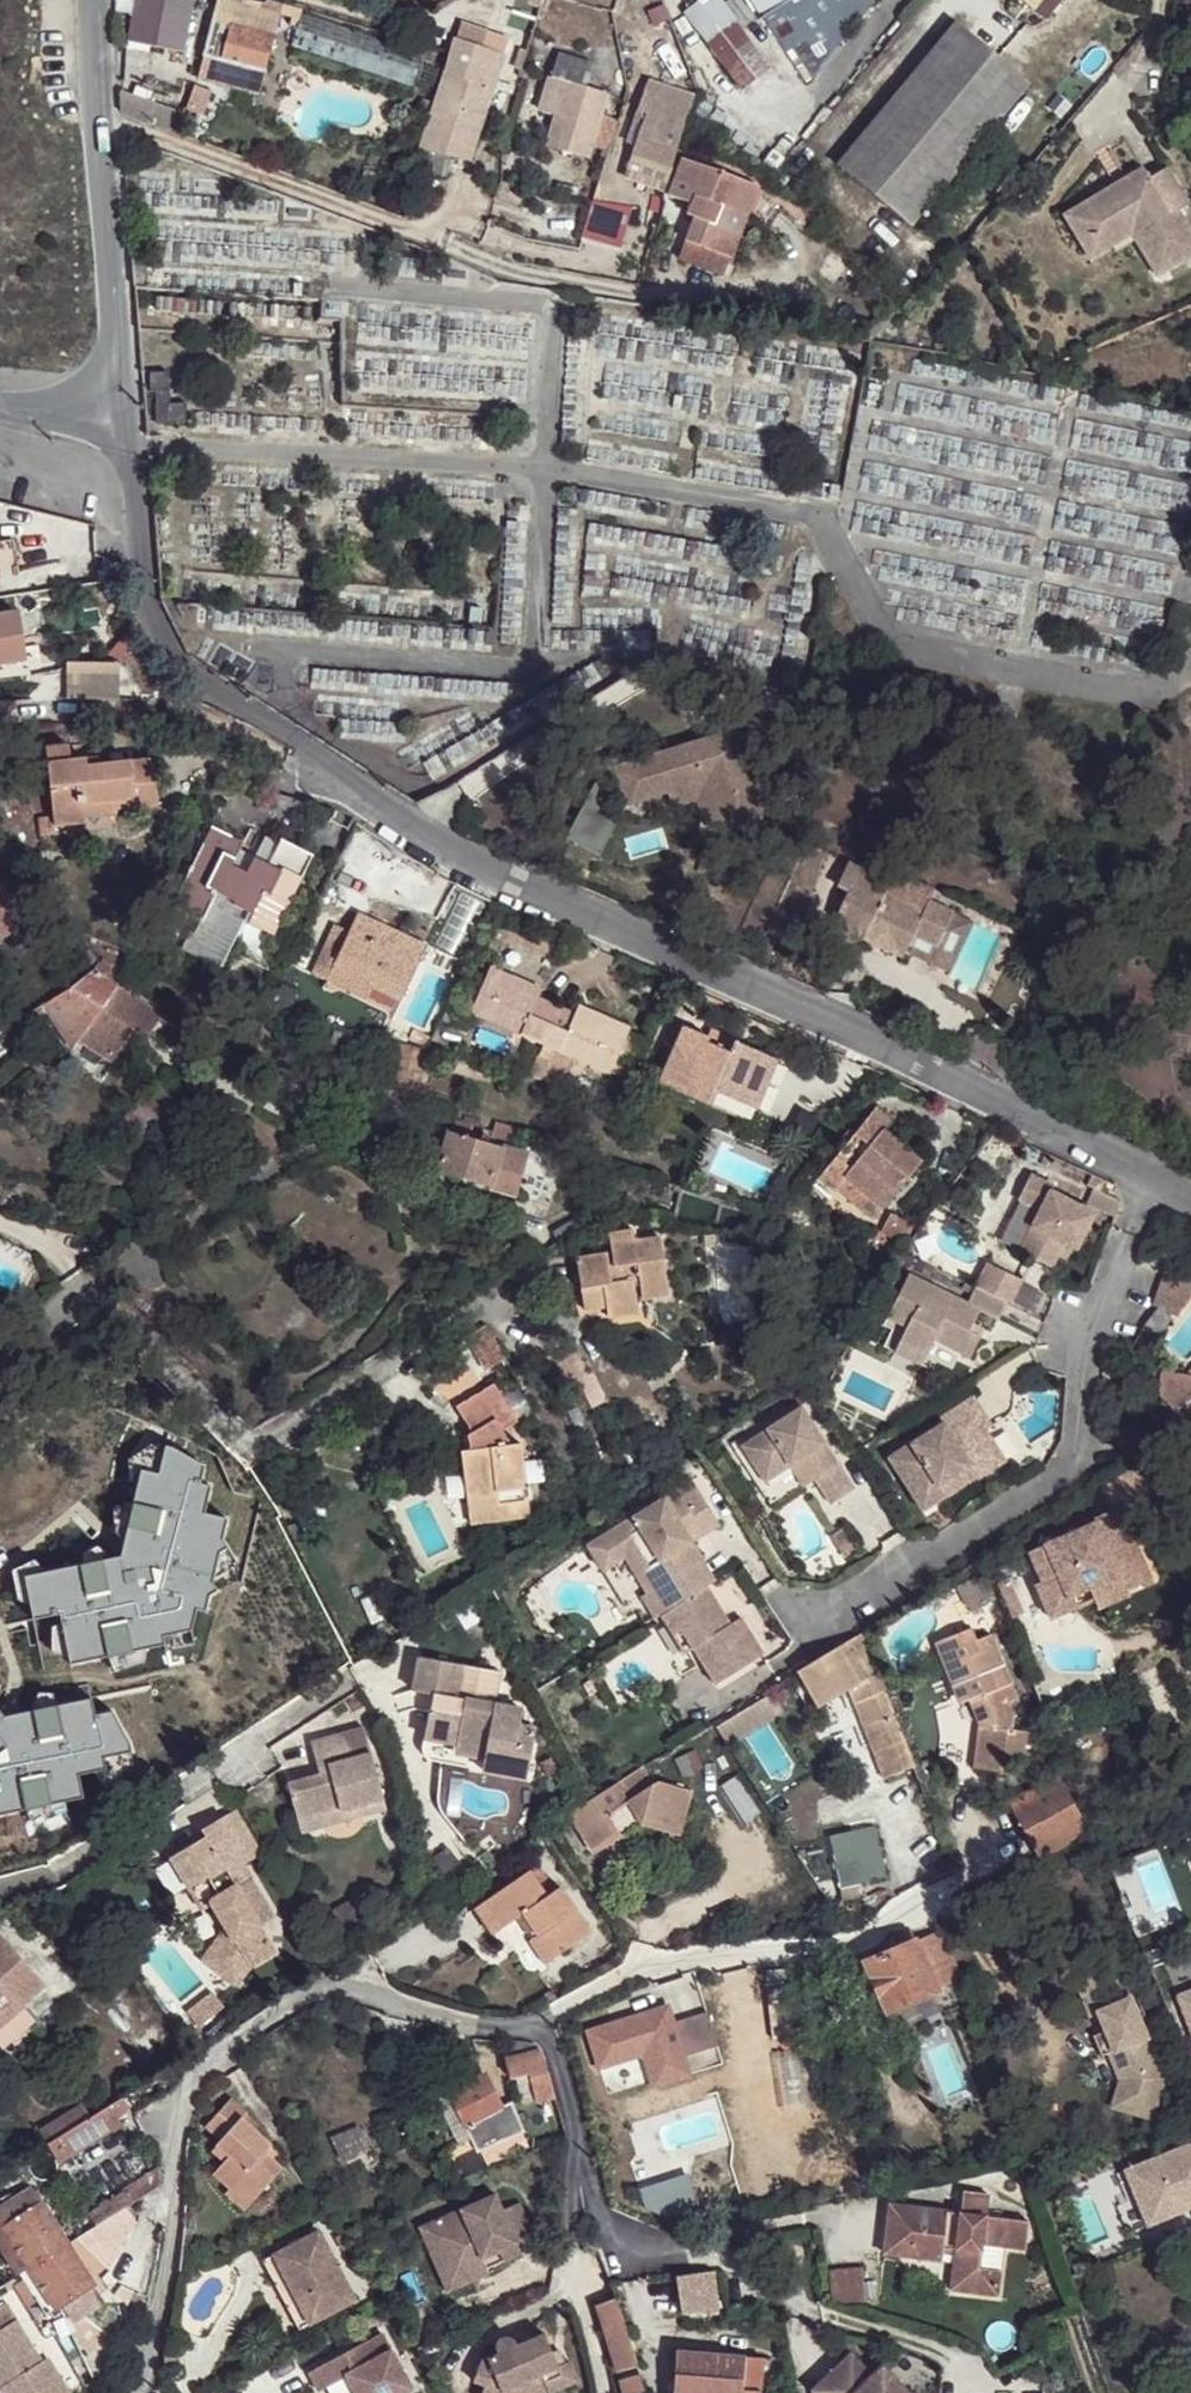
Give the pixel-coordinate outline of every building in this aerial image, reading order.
[(122,38),(178,49),(188,0),(130,0),(122,38)] [(266,72),(281,11),(241,0),(222,0),(208,57),(266,72)] [(697,13),(716,0),(687,0),(697,13)] [(724,0),(723,0),(694,21),(727,69),(757,48),(724,0)] [(795,65),(854,0),(754,0),(795,65)] [(1019,6),(1032,17),(1048,0),(1024,0),(1019,6)] [(420,55),(309,17),(299,47),(410,86),(420,55)] [(1036,88),(962,23),(841,160),(915,225),(1036,88)] [(463,24),(428,150),(451,156),(477,163),(509,40),(463,24)] [(545,75),(579,86),(586,62),(552,52),(545,75)] [(260,93),(266,72),(208,57),(201,78),(260,93)] [(594,119),(602,93),(579,86),(545,75),(535,111),(552,117),(545,144),(583,155),(587,140),(594,119)] [(628,180),(666,194),(696,97),(650,82),(636,125),(645,128),(638,150),(628,180)] [(120,91),(121,112),(137,120),(173,132),(179,114),(120,91)] [(611,123),(594,119),(587,140),(604,144),(611,123)] [(638,150),(645,128),(636,125),(629,147),(638,150)] [(451,156),(428,150),(424,173),(446,179),(451,156)] [(763,187),(684,162),(673,198),(694,205),(689,222),(694,224),(686,251),(737,268),(763,187)] [(1190,240),(1190,238),(1174,209),(1185,202),(1163,166),(1145,178),(1116,194),(1111,185),(1072,209),(1091,239),(1121,220),(1130,235),(1153,274),(1179,259),(1174,251),(1190,240)] [(1116,194),(1145,178),(1139,167),(1111,185),(1116,194)] [(633,211),(597,201),(587,240),(624,249),(633,211)] [(1088,260),(1130,235),(1121,220),(1091,239),(1072,209),(1061,215),(1088,260)] [(1174,251),(1179,259),(1190,251),(1190,240),(1174,251)] [(737,268),(686,251),(681,268),(732,284),(737,268)] [(151,346),(166,346),(166,327),(146,327),(146,346),(151,346)] [(166,359),(166,346),(151,346),(151,377),(166,377),(166,359)] [(184,359),(166,359),(166,377),(183,377),(184,359)] [(20,571),(16,538),(0,540),(0,573),(20,571)] [(0,615),(0,661),(24,657),(16,613),(0,615)] [(65,664),(65,703),(119,702),(119,664),(65,664)] [(725,744),(612,780),(622,810),(660,798),(692,788),(708,796),(719,827),(720,833),(750,824),(725,744)] [(40,747),(40,761),(63,759),(62,745),(40,747)] [(63,759),(40,761),(47,826),(78,825),(77,817),(76,807),(107,804),(109,810),(150,806),(145,758),(79,763),(79,757),(63,759)] [(692,788),(660,798),(666,816),(693,807),(701,832),(719,827),(708,796),(692,788)] [(76,807),(77,817),(108,815),(109,810),(107,804),(76,807)] [(209,825),(165,901),(194,918),(212,889),(229,898),(227,901),(243,911),(240,917),(263,931),(305,853),(279,838),(266,861),(254,854),(245,869),(229,860),(239,842),(209,825)] [(983,868),(957,862),(953,876),(978,883),(983,868)] [(877,892),(880,893),(885,883),(853,866),(841,887),(846,890),(872,902),(877,892)] [(872,902),(846,890),(832,914),(858,928),(872,902)] [(24,919),(6,891),(1,895),(0,893),(0,935),(24,919)] [(909,908),(880,893),(877,892),(872,902),(858,928),(855,935),(901,958),(914,936),(923,916),(909,908)] [(916,898),(909,908),(923,916),(914,936),(929,942),(944,913),(916,898)] [(1073,917),(1076,908),(1063,904),(1059,914),(1073,917)] [(335,944),(327,961),(394,996),(418,948),(349,915),(335,944)] [(320,974),(327,961),(335,944),(320,936),(305,966),(320,974)] [(421,961),(395,1018),(421,1029),(447,973),(421,961)] [(91,965),(87,973),(100,980),(104,973),(91,965)] [(485,968),(481,976),(507,988),(510,979),(485,968)] [(87,973),(40,1003),(69,1048),(75,1040),(108,1063),(130,1031),(141,1039),(157,1017),(113,989),(100,980),(87,973)] [(466,1011),(531,1037),(547,1000),(522,990),(524,984),(510,979),(507,988),(481,976),(466,1011)] [(547,1000),(531,1037),(605,1071),(622,1037),(600,1027),(603,1019),(572,1006),(571,1010),(547,1000)] [(600,1027),(622,1037),(625,1029),(603,1019),(600,1027)] [(773,1063),(731,1045),(726,1055),(703,1044),(706,1039),(681,1027),(654,1086),(703,1107),(710,1093),(724,1067),(753,1082),(762,1086),(773,1063)] [(421,1036),(407,1029),(403,1038),(418,1044),(421,1036)] [(726,1055),(731,1045),(708,1034),(706,1039),(703,1044),(726,1055)] [(930,1046),(940,1051),(944,1042),(935,1037),(930,1046)] [(418,1046),(394,1040),(388,1061),(381,1089),(421,1101),(434,1051),(418,1046)] [(446,1064),(461,1068),(464,1058),(450,1055),(446,1064)] [(724,1067),(710,1093),(739,1106),(753,1082),(724,1067)] [(750,1111),(762,1086),(753,1082),(739,1106),(750,1111)] [(813,1176),(829,1189),(835,1180),(872,1212),(914,1163),(877,1130),(884,1121),(868,1109),(813,1176)] [(450,1119),(446,1132),(502,1148),(501,1144),(504,1145),(507,1138),(475,1128),(476,1121),(461,1117),(459,1122),(450,1119)] [(502,1148),(446,1132),(434,1172),(490,1189),(490,1192),(515,1199),(529,1153),(504,1145),(501,1144),(502,1148)] [(999,1247),(1033,1262),(1045,1238),(1056,1243),(1073,1207),(1030,1186),(1032,1181),(1009,1170),(997,1195),(1019,1205),(999,1247)] [(835,1180),(829,1189),(828,1191),(865,1221),(872,1212),(835,1180)] [(525,1225),(538,1248),(557,1238),(550,1227),(542,1214),(525,1225)] [(884,1214),(874,1232),(896,1243),(904,1226),(884,1214)] [(567,1259),(574,1298),(595,1295),(597,1310),(599,1319),(631,1315),(627,1288),(633,1287),(636,1299),(662,1296),(652,1236),(627,1239),(626,1229),(600,1233),(605,1259),(600,1260),(599,1253),(567,1259)] [(1013,1279),(978,1262),(966,1285),(971,1287),(1000,1303),(1013,1279)] [(992,1321),(1001,1303),(1000,1303),(971,1287),(962,1305),(904,1274),(882,1317),(902,1327),(895,1340),(922,1355),(929,1341),(963,1357),(974,1337),(962,1332),(966,1323),(973,1310),(992,1321)] [(1152,1296),(1149,1306),(1152,1309),(1165,1320),(1190,1291),(1190,1283),(1157,1274),(1152,1296)] [(595,1295),(574,1298),(576,1313),(597,1310),(595,1295)] [(1152,1309),(1138,1325),(1151,1336),(1165,1320),(1152,1309)] [(978,1328),(966,1323),(962,1332),(974,1337),(978,1328)] [(922,1355),(895,1340),(890,1350),(917,1365),(922,1355)] [(1151,1366),(1151,1384),(1168,1410),(1190,1395),(1190,1372),(1151,1366)] [(450,1409),(477,1391),(462,1369),(428,1392),(450,1409)] [(491,1506),(521,1502),(514,1446),(505,1447),(497,1433),(511,1424),(488,1386),(477,1391),(450,1409),(466,1435),(461,1437),(463,1452),(453,1452),(460,1501),(489,1497),(491,1506)] [(1190,1418),(1190,1395),(1168,1410),(1179,1426),(1190,1418)] [(965,1466),(972,1476),(974,1478),(1000,1460),(981,1431),(987,1427),(968,1397),(934,1418),(938,1424),(882,1459),(917,1512),(941,1497),(934,1486),(965,1466)] [(796,1458),(808,1478),(825,1505),(849,1490),(795,1406),(733,1445),(757,1483),(783,1466),(796,1458)] [(796,1487),(808,1478),(796,1458),(783,1466),(796,1487)] [(941,1497),(972,1476),(965,1466),(934,1486),(941,1497)] [(634,1597),(647,1618),(652,1616),(663,1610),(702,1587),(690,1566),(695,1562),(683,1543),(677,1547),(673,1540),(691,1528),(696,1536),(711,1526),(688,1490),(673,1500),(667,1492),(590,1541),(605,1564),(615,1558),(639,1594),(634,1597)] [(521,1518),(521,1502),(491,1506),(489,1497),(460,1501),(463,1524),(521,1518)] [(257,1523),(256,1521),(243,1500),(164,1550),(177,1572),(257,1523)] [(1128,1524),(1117,1502),(1082,1519),(1084,1523),(1017,1554),(1031,1584),(1025,1586),(1041,1621),(1068,1608),(1062,1597),(1078,1590),(1109,1575),(1115,1589),(1140,1578),(1121,1537),(1115,1540),(1112,1532),(1128,1524)] [(677,1547),(683,1543),(696,1536),(691,1528),(673,1540),(677,1547)] [(838,1528),(825,1536),(838,1556),(850,1548),(838,1528)] [(605,1564),(590,1541),(578,1549),(593,1573),(605,1564)] [(198,1588),(209,1609),(284,1566),(272,1543),(198,1588)] [(702,1587),(709,1582),(695,1562),(690,1566),(702,1587)] [(1109,1575),(1078,1590),(1087,1610),(1118,1595),(1115,1589),(1109,1575)] [(663,1610),(687,1650),(710,1688),(759,1657),(735,1619),(725,1625),(716,1630),(712,1624),(720,1618),(702,1587),(663,1610)] [(624,1604),(637,1625),(647,1618),(634,1597),(624,1604)] [(663,1610),(652,1616),(676,1656),(687,1650),(663,1610)] [(725,1625),(720,1618),(712,1624),(716,1630),(725,1625)] [(856,1634),(849,1638),(865,1678),(873,1675),(856,1634)] [(958,1635),(927,1648),(954,1709),(958,1707),(971,1732),(966,1773),(992,1777),(996,1761),(1011,1762),(1016,1735),(1000,1732),(1000,1713),(997,1706),(1004,1702),(977,1640),(964,1645),(958,1635)] [(803,1667),(795,1672),(817,1707),(848,1687),(886,1777),(909,1766),(898,1744),(891,1744),(871,1695),(865,1678),(849,1638),(803,1667)] [(954,1709),(927,1648),(917,1652),(942,1713),(954,1709)] [(483,1749),(528,1756),(534,1728),(517,1725),(520,1709),(452,1696),(457,1662),(414,1652),(407,1689),(425,1692),(437,1695),(434,1709),(422,1706),(416,1735),(452,1743),(449,1752),(481,1758),(483,1749)] [(437,1695),(425,1692),(422,1706),(434,1709),(437,1695)] [(909,1766),(911,1766),(880,1692),(871,1695),(891,1744),(898,1744),(909,1766)] [(751,1701),(707,1729),(721,1748),(763,1721),(751,1701)] [(339,1812),(382,1800),(363,1728),(309,1743),(314,1762),(324,1759),(328,1773),(317,1776),(287,1784),(296,1819),(338,1808),(339,1812)] [(523,1781),(528,1756),(483,1749),(481,1758),(479,1771),(523,1781)] [(558,1771),(547,1757),(542,1761),(553,1774),(558,1771)] [(324,1759),(314,1762),(317,1776),(328,1773),(324,1759)] [(542,1761),(539,1763),(550,1777),(553,1774),(542,1761)] [(589,1803),(572,1813),(598,1852),(632,1831),(673,1844),(687,1795),(653,1785),(628,1800),(626,1797),(652,1778),(645,1767),(589,1803)] [(1006,1807),(1032,1859),(1065,1843),(1036,1791),(1006,1807)] [(386,1812),(382,1800),(339,1812),(341,1822),(386,1812)] [(341,1822),(339,1812),(338,1808),(296,1819),(299,1834),(341,1822)] [(223,1942),(201,1968),(224,1988),(239,1971),(267,1954),(251,1928),(267,1919),(242,1877),(236,1865),(241,1863),(213,1814),(188,1829),(192,1836),(159,1857),(178,1889),(196,1878),(209,1898),(200,1903),(217,1932),(223,1942)] [(845,1845),(853,1887),(888,1880),(878,1837),(845,1845)] [(531,1891),(539,1885),(529,1870),(520,1876),(531,1891)] [(546,1895),(539,1885),(531,1891),(520,1876),(470,1910),(489,1937),(504,1928),(514,1922),(527,1943),(519,1950),(535,1971),(583,1939),(551,1892),(546,1895)] [(196,1878),(178,1889),(189,1909),(200,1903),(209,1898),(196,1878)] [(328,1914),(333,1922),(353,1910),(348,1901),(328,1914)] [(353,1910),(333,1922),(340,1934),(361,1921),(353,1910)] [(480,1943),(489,1937),(470,1910),(462,1915),(480,1943)] [(191,1961),(201,1968),(223,1942),(217,1932),(191,1961)] [(888,1954),(914,1943),(910,1932),(884,1942),(888,1954)] [(888,1954),(864,1963),(883,2014),(934,1995),(933,1994),(958,1984),(940,1934),(915,1944),(914,1943),(888,1954)] [(18,2005),(40,1985),(0,1941),(0,1985),(18,2005)] [(18,2005),(0,1985),(0,2046),(3,2043),(29,2019),(18,2005)] [(1111,1988),(1076,2004),(1083,2021),(1118,2003),(1111,1988)] [(1174,1995),(1188,2031),(1190,2030),(1190,1989),(1174,1995)] [(214,2011),(201,1996),(173,2018),(186,2033),(214,2011)] [(1118,2003),(1083,2021),(1090,2037),(1098,2033),(1107,2052),(1103,2053),(1115,2082),(1107,2109),(1137,2117),(1146,2114),(1157,2080),(1122,2001),(1118,2003)] [(670,2003),(585,2030),(597,2069),(642,2055),(652,2088),(693,2075),(686,2055),(719,2045),(708,2010),(676,2020),(670,2003)] [(1090,2037),(1086,2039),(1094,2058),(1103,2053),(1107,2052),(1098,2033),(1090,2037)] [(510,2061),(538,2052),(522,2046),(507,2041),(510,2061)] [(545,2101),(552,2099),(538,2052),(510,2061),(503,2062),(510,2084),(525,2080),(532,2103),(545,2101)] [(449,2093),(455,2106),(469,2140),(457,2145),(442,2152),(456,2184),(526,2155),(508,2111),(497,2115),(482,2079),(449,2093)] [(546,2113),(557,2108),(553,2098),(552,2099),(545,2101),(542,2103),(546,2113)] [(120,2099),(28,2154),(34,2166),(51,2156),(54,2162),(119,2123),(116,2116),(126,2110),(120,2099)] [(241,2182),(257,2198),(275,2178),(260,2162),(267,2154),(237,2125),(241,2120),(227,2106),(197,2140),(210,2152),(222,2165),(216,2172),(206,2183),(224,2201),(241,2182)] [(455,2106),(442,2111),(457,2145),(469,2140),(455,2106)] [(345,2162),(370,2150),(358,2130),(331,2139),(345,2162)] [(1122,2171),(1145,2226),(1190,2208),(1190,2143),(1122,2171)] [(81,2215),(88,2230),(94,2227),(123,2207),(127,2204),(154,2186),(153,2168),(81,2215)] [(237,2221),(257,2198),(241,2182),(224,2201),(221,2205),(237,2221)] [(30,2270),(66,2246),(28,2187),(0,2205),(0,2216),(7,2227),(1,2229),(30,2270)] [(887,2205),(881,2247),(939,2256),(952,2257),(947,2293),(995,2300),(999,2274),(977,2271),(982,2248),(1023,2253),(1026,2225),(985,2220),(987,2197),(961,2193),(959,2215),(887,2205)] [(495,2262),(499,2271),(519,2263),(514,2250),(532,2241),(518,2211),(500,2219),(492,2200),(425,2230),(450,2283),(495,2262)] [(123,2207),(94,2227),(113,2255),(133,2223),(138,2220),(127,2204),(123,2207)] [(19,2277),(30,2270),(1,2229),(0,2230),(0,2248),(19,2277)] [(482,2279),(499,2271),(495,2262),(450,2283),(425,2230),(412,2236),(441,2302),(484,2284),(482,2279)] [(280,2277),(306,2327),(351,2304),(315,2234),(258,2266),(268,2284),(280,2277)] [(30,2270),(19,2277),(46,2316),(56,2309),(68,2328),(106,2304),(66,2246),(30,2270)] [(939,2256),(881,2247),(878,2255),(938,2264),(939,2256)] [(9,2284),(19,2277),(0,2248),(0,2270),(9,2284)] [(862,2269),(831,2272),(833,2304),(864,2301),(862,2269)] [(722,2311),(716,2271),(675,2276),(680,2316),(722,2311)] [(294,2334),(306,2327),(280,2277),(268,2284),(294,2334)] [(602,2327),(613,2372),(635,2367),(627,2327),(614,2301),(595,2309),(602,2327)] [(0,2312),(0,2389),(3,2392),(70,2392),(49,2361),(43,2365),(5,2309),(0,2312)] [(305,2375),(314,2392),(317,2392),(343,2379),(350,2392),(405,2392),(407,2392),(378,2336),(305,2375)] [(541,2392),(571,2392),(576,2391),(566,2371),(560,2373),(554,2377),(549,2364),(538,2341),(513,2352),(508,2346),(500,2345),(494,2348),(490,2355),(490,2363),(481,2367),(494,2392),(523,2392),(538,2387),(541,2392)] [(729,2357),(675,2354),(673,2392),(762,2392),(762,2391),(741,2390),(742,2382),(728,2381),(729,2357)] [(743,2358),(729,2357),(728,2381),(742,2382),(743,2358)] [(817,2392),(898,2392),(879,2374),(870,2383),(848,2362),(817,2392)] [(481,2367),(479,2368),(472,2390),(478,2392),(494,2392),(481,2367)] [(611,2381),(614,2392),(637,2392),(634,2377),(611,2381)]
